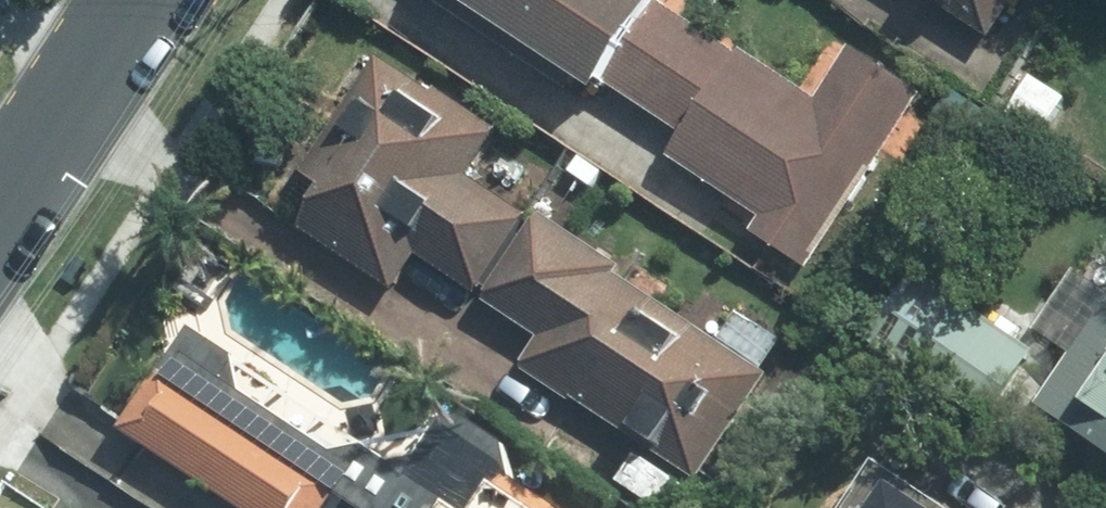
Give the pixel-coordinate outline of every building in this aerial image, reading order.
[(586,116),(644,20),(657,0),(423,0),(417,10),(586,116)] [(987,43),(1015,0),(919,0),(987,43)] [(801,118),(644,20),(586,116),(651,157),(639,175),(815,285),(934,96),(848,43),(801,118)] [(472,303),(524,218),(479,189),(513,137),(368,43),(259,210),(391,295),(411,263),(472,303)] [(1067,103),(1021,74),(995,115),(1041,144),(1067,103)] [(524,218),(472,303),(536,344),(520,369),(693,481),(763,373),(524,218)] [(1095,244),(1027,342),(1067,370),(1038,411),(1105,457),(1105,251),(1095,244)] [(182,355),(126,444),(228,507),(428,507),(182,355)] [(484,454),(450,507),(571,507),(484,454)] [(873,480),(854,507),(916,507),(873,480)]
